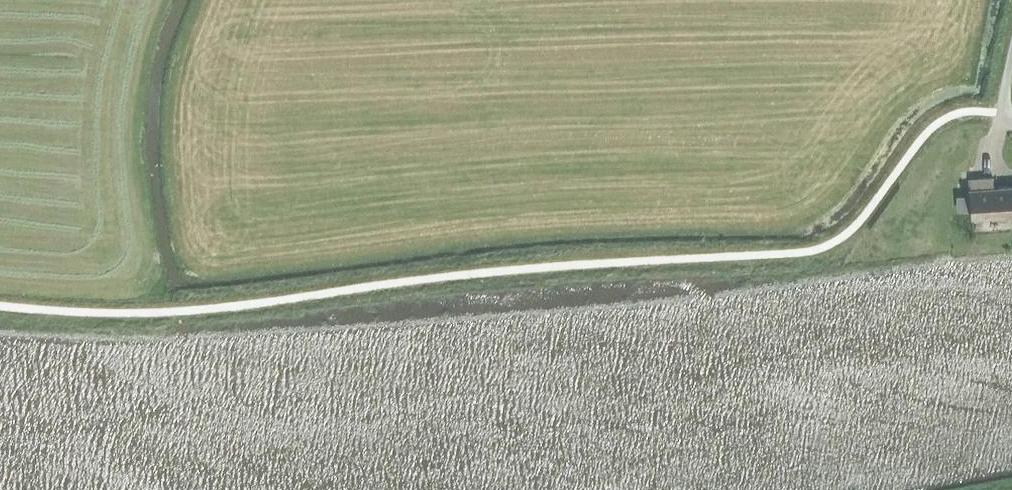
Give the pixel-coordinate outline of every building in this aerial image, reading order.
[(996,217),(999,221),(1007,220),(1010,216),(1011,216),(1011,188),(994,189),(994,179),(971,181),(972,190),(971,190),(973,219),(996,217)]
